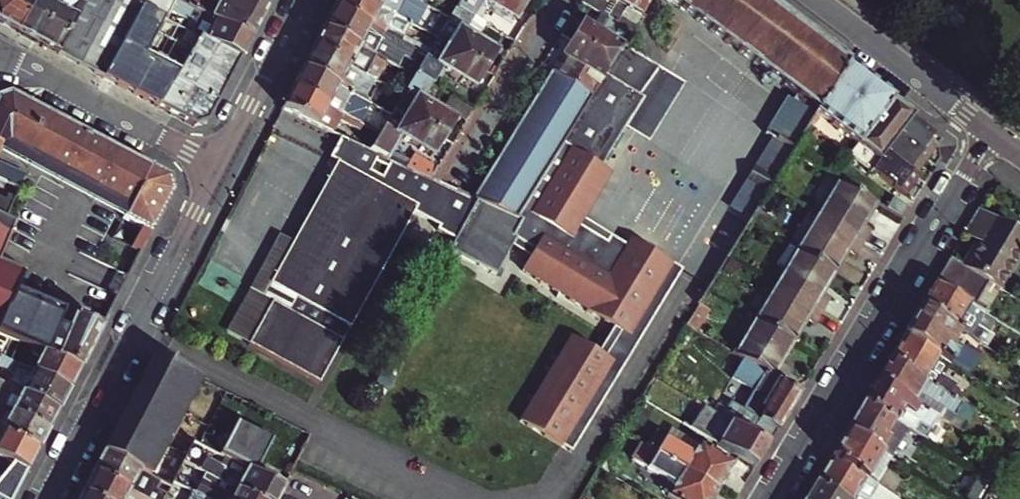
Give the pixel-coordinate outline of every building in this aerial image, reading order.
[(17,30),(31,5),(29,0),(0,0),(0,21),(17,30)] [(31,5),(17,30),(37,41),(59,0),(34,0),(31,5)] [(86,0),(59,0),(37,41),(59,53),(73,24),(83,5),(86,0)] [(158,108),(177,73),(146,54),(165,19),(170,10),(176,0),(86,0),(83,5),(73,24),(59,53),(158,108)] [(240,58),(251,38),(177,0),(176,0),(170,10),(188,20),(184,29),(197,36),(240,58)] [(251,38),(267,6),(255,0),(177,0),(251,38)] [(334,8),(427,56),(430,50),(404,36),(411,23),(411,22),(367,0),(338,0),(334,8)] [(411,22),(418,9),(446,23),(450,17),(417,0),(367,0),(411,22)] [(450,17),(454,11),(433,0),(417,0),(450,17)] [(474,17),(483,2),(514,21),(526,2),(525,1),(523,0),(460,0),(456,6),(474,17)] [(582,1),(604,14),(610,3),(606,0),(582,0),(582,1)] [(632,31),(651,0),(616,0),(617,1),(608,17),(632,31)] [(761,0),(670,0),(743,55),(796,96),(791,103),(786,99),(765,135),(785,148),(782,153),(788,157),(814,115),(846,65),(761,0)] [(446,23),(436,40),(484,70),(496,51),(465,32),(474,17),(456,6),(454,11),(450,17),(446,23)] [(427,56),(334,8),(323,28),(391,62),(398,49),(424,61),(427,56)] [(612,63),(623,45),(632,31),(608,17),(599,31),(583,22),(572,40),(612,63)] [(146,54),(177,73),(197,36),(184,29),(165,19),(146,54)] [(391,62),(323,28),(313,48),(374,79),(380,82),(391,62)] [(177,73),(158,108),(192,127),(207,123),(240,58),(197,36),(177,73)] [(416,75),(432,84),(442,69),(473,88),(484,70),(436,40),(430,50),(427,56),(424,61),(416,75)] [(549,70),(552,72),(591,95),(612,63),(572,40),(562,56),(559,54),(549,70)] [(591,95),(552,72),(521,122),(474,199),(517,219),(565,144),(588,159),(600,140),(632,89),(645,69),(650,62),(623,45),(612,63),(591,95)] [(313,48),(303,68),(370,103),(376,91),(370,88),(374,79),(313,48)] [(597,156),(607,163),(636,117),(631,114),(641,97),(660,68),(650,62),(645,69),(632,89),(600,140),(588,159),(593,163),(597,156)] [(871,174),(872,173),(914,116),(846,65),(814,115),(858,147),(850,159),(871,174)] [(303,68),(292,88),(360,123),(371,103),(370,103),(303,68)] [(395,109),(443,138),(454,120),(423,100),(432,84),(416,75),(395,109)] [(292,88),(282,108),(333,132),(339,120),(357,128),(360,123),(292,88)] [(10,95),(0,98),(0,151),(6,147),(126,210),(121,219),(139,229),(130,248),(122,243),(82,320),(68,314),(15,290),(0,324),(0,334),(34,349),(80,368),(170,194),(167,179),(10,95)] [(474,109),(451,96),(445,106),(467,120),(474,109)] [(645,99),(641,97),(631,114),(636,117),(645,99)] [(371,150),(389,158),(401,137),(431,155),(443,138),(395,109),(371,150)] [(914,116),(872,173),(904,199),(917,178),(914,176),(932,146),(928,143),(935,133),(914,116)] [(336,166),(391,194),(406,167),(389,158),(371,150),(351,140),(336,166)] [(588,159),(565,144),(517,219),(519,220),(510,238),(515,240),(535,253),(522,273),(614,330),(598,355),(571,339),(519,422),(570,454),(683,274),(633,243),(629,249),(584,222),(614,175),(603,169),(593,163),(588,159)] [(121,219),(126,210),(6,147),(0,151),(0,157),(121,219)] [(415,155),(409,168),(431,179),(439,166),(415,155)] [(597,156),(593,163),(603,169),(607,163),(597,156)] [(322,193),(376,221),(391,194),(336,166),(322,193)] [(323,382),(346,340),(341,337),(348,323),(353,325),(419,202),(432,208),(412,245),(441,261),(446,252),(470,207),(449,196),(453,189),(431,179),(409,168),(406,167),(391,194),(376,221),(361,250),(345,277),(308,257),(292,249),(274,284),(303,299),(296,313),(275,302),(252,345),(323,382)] [(11,186),(15,178),(0,171),(0,181),(11,186)] [(843,185),(822,220),(863,245),(868,236),(861,232),(877,205),(843,185)] [(13,225),(5,221),(18,189),(11,186),(3,203),(0,202),(0,255),(13,225)] [(361,250),(376,221),(322,193),(307,222),(361,250)] [(517,219),(474,199),(470,207),(446,252),(495,278),(515,240),(510,238),(519,220),(517,219)] [(900,216),(905,208),(892,200),(887,208),(900,216)] [(978,212),(964,234),(977,242),(962,267),(987,281),(1001,290),(1019,258),(1019,237),(978,212)] [(822,220),(801,254),(835,275),(849,252),(856,257),(863,245),(822,220)] [(361,250),(307,222),(292,249),(308,257),(345,277),(361,250)] [(82,320),(122,243),(109,236),(68,314),(82,320)] [(787,247),(768,281),(780,288),(801,254),(787,247)] [(801,254),(780,288),(822,313),(829,300),(822,296),(835,275),(801,254)] [(987,281),(962,267),(949,259),(935,284),(972,306),(987,281)] [(15,290),(22,273),(0,263),(0,324),(15,290)] [(243,307),(229,333),(252,345),(275,302),(296,313),(303,299),(274,284),(266,298),(264,297),(260,305),(243,307)] [(935,284),(920,308),(966,336),(969,338),(984,314),(972,306),(935,284)] [(780,288),(760,322),(794,343),(807,321),(814,325),(822,313),(780,288)] [(252,290),(243,307),(260,305),(264,297),(252,290)] [(709,311),(697,304),(697,305),(684,326),(696,333),(709,311)] [(966,336),(920,308),(904,336),(949,364),(966,336)] [(794,343),(760,322),(738,358),(779,382),(787,370),(780,366),(794,343)] [(346,340),(353,325),(348,323),(341,337),(346,340)] [(889,360),(960,403),(964,397),(952,389),(955,385),(941,377),(949,364),(904,336),(889,360)] [(80,368),(34,349),(25,368),(68,390),(80,368)] [(779,382),(738,358),(732,354),(721,371),(765,399),(760,408),(764,411),(759,420),(776,431),(799,394),(779,382)] [(58,411),(68,390),(25,368),(10,360),(0,355),(0,365),(14,372),(8,384),(58,411)] [(102,453),(148,475),(199,378),(153,355),(102,453)] [(962,405),(960,403),(889,360),(876,382),(939,419),(945,410),(955,417),(962,405)] [(58,411),(8,384),(0,380),(0,395),(16,404),(12,412),(48,430),(58,411)] [(949,425),(939,419),(876,382),(864,403),(892,420),(907,429),(924,440),(930,430),(941,437),(949,425)] [(776,431),(759,420),(729,403),(725,410),(716,405),(711,412),(768,446),(776,431)] [(883,435),(892,420),(864,403),(845,433),(889,459),(893,453),(882,447),(888,438),(883,435)] [(754,467),(768,446),(711,412),(698,404),(685,425),(754,467)] [(37,451),(48,430),(12,412),(0,406),(0,431),(37,451)] [(893,453),(907,429),(892,420),(883,435),(888,438),(882,447),(893,453)] [(235,421),(219,452),(230,458),(255,471),(271,439),(235,421)] [(650,441),(623,425),(619,432),(636,442),(717,491),(732,465),(698,444),(691,456),(664,439),(661,444),(652,438),(650,441)] [(13,463),(27,470),(37,451),(0,431),(0,457),(13,463)] [(845,433),(830,460),(874,486),(889,459),(845,433)] [(717,491),(636,442),(629,453),(639,459),(637,463),(675,484),(668,494),(676,498),(712,498),(717,491)] [(206,472),(257,498),(277,498),(283,486),(230,458),(226,467),(190,449),(184,461),(206,472)] [(102,453),(92,472),(141,497),(145,498),(164,498),(171,486),(148,475),(102,453)] [(816,482),(844,498),(883,498),(886,493),(874,486),(830,460),(816,482)] [(27,470),(13,463),(0,479),(0,498),(12,498),(27,470)] [(82,492),(96,498),(140,498),(141,497),(92,472),(82,492)] [(206,472),(200,484),(178,472),(173,481),(194,491),(209,498),(257,498),(206,472)] [(806,498),(844,498),(816,482),(806,498)]
